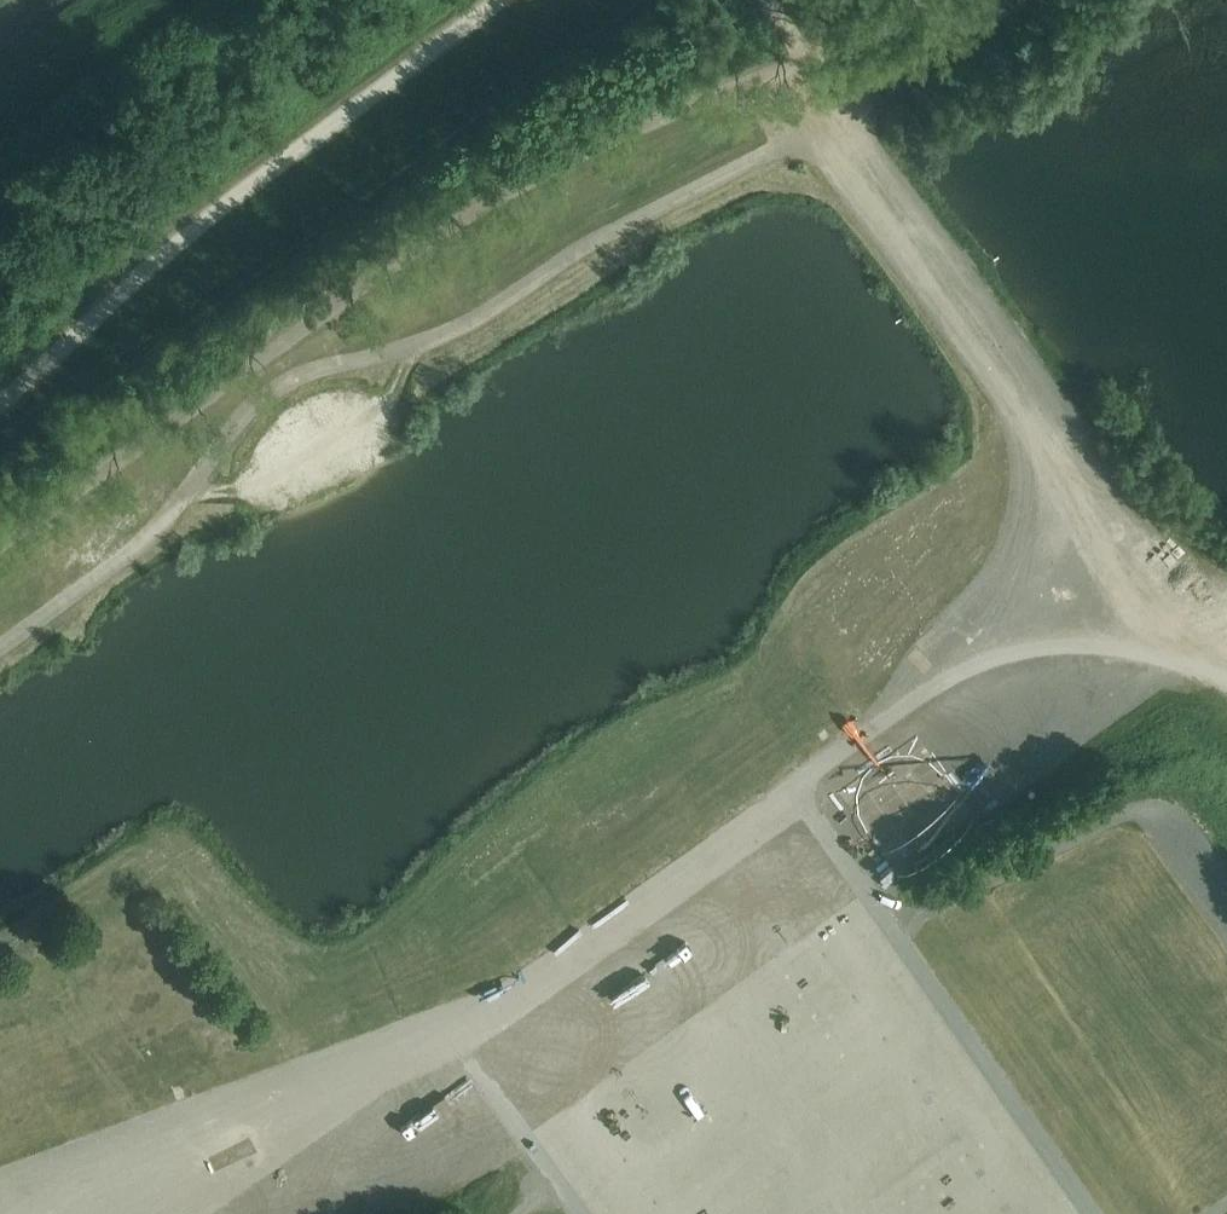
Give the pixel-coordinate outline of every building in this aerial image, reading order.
[(1002,770),(1025,756),(1018,744),(994,757),(1002,770)] [(951,813),(980,796),(956,757),(922,777),(936,799),(907,817),(930,855),(964,835),(951,813)] [(996,793),(985,799),(994,814),(1017,801),(1004,777),(991,784),(996,793)] [(770,977),(823,939),(815,927),(762,965),(770,977)] [(734,970),(749,954),(732,939),(717,954),(734,970)] [(658,1103),(637,1132),(637,1153),(668,1202),(705,1179),(744,1179),(775,1159),(797,1130),(797,1075),(803,1068),(797,1064),(797,1037),(812,1061),(812,1063),(831,1077),(831,1097),(822,1097),(812,1103),(812,1113),(822,1100),(830,1106),(856,1090),(868,1090),(908,1035),(898,1018),(893,1015),(880,994),(870,986),(865,986),(858,981),(856,981),(658,1103)]
